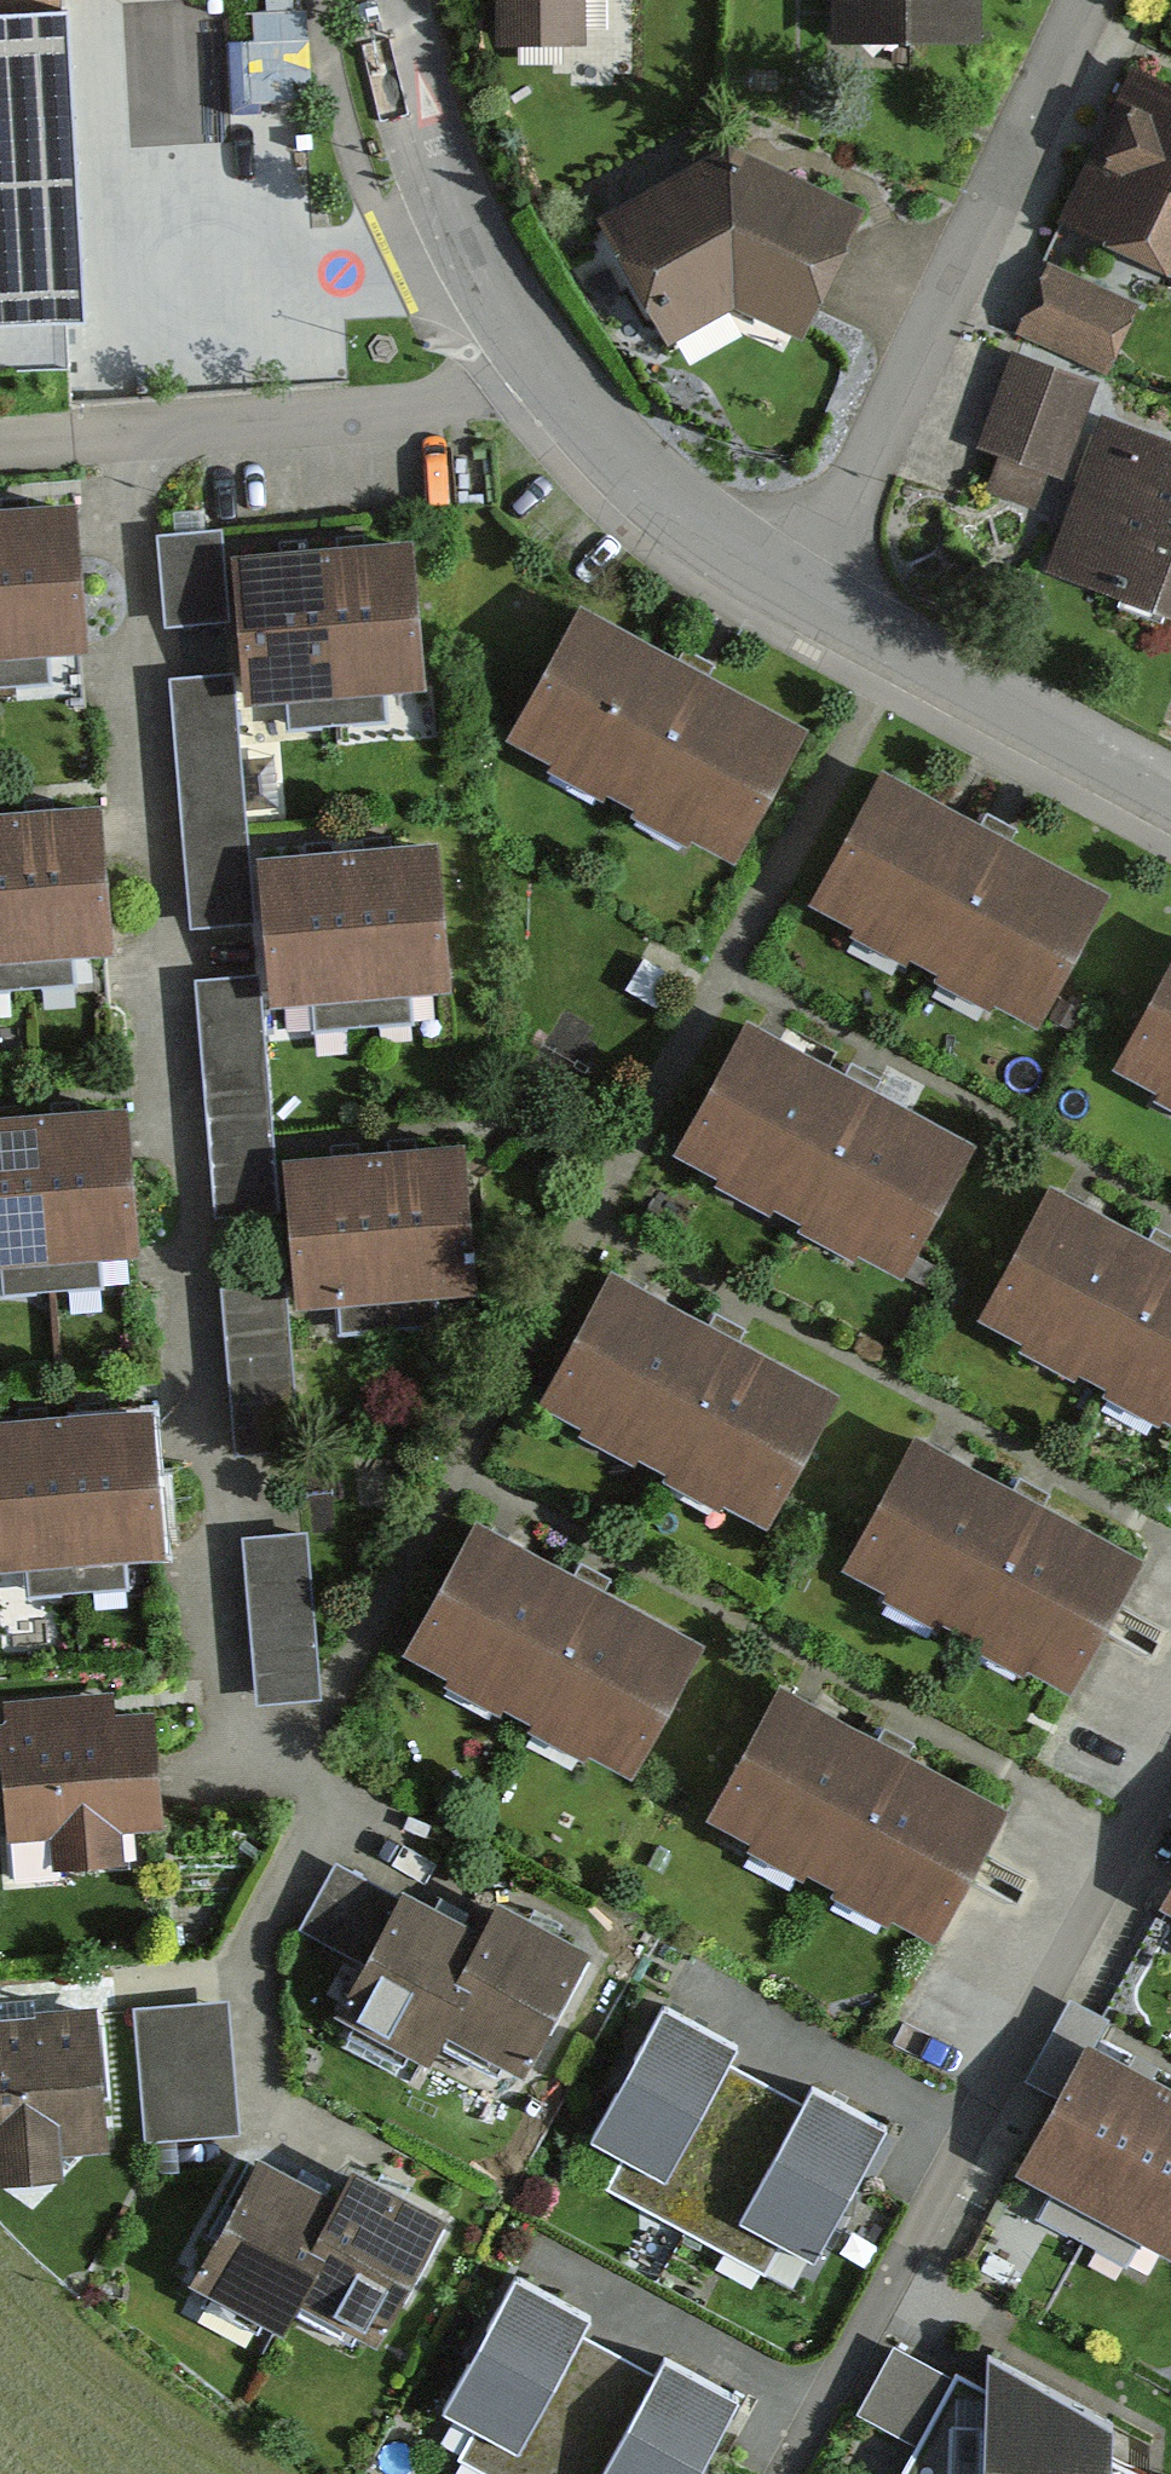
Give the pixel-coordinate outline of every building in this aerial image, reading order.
[(68,321),(49,0),(0,0),(0,325),(68,321)] [(497,27),(588,27),(588,0),(496,0),(497,27)] [(832,29),(979,27),(979,0),(832,0),(832,29)] [(1063,217),(1170,266),(1170,76),(1135,60),(1109,117),(1063,217)] [(728,132),(605,203),(673,327),(732,295),(794,325),(858,196),(728,132)] [(1016,327),(1103,367),(1136,296),(1049,256),(1016,327)] [(1102,375),(1013,343),(977,442),(994,448),(980,485),(1039,506),(1052,469),(1066,474),(1102,375)] [(1102,408),(1047,564),(1170,607),(1170,432),(1102,408)] [(0,499),(0,668),(0,672),(44,668),(41,637),(84,634),(71,493),(0,499)] [(218,524),(158,530),(167,618),(227,612),(218,524)] [(409,533),(238,547),(250,687),(282,684),(285,723),(393,715),(391,685),(421,682),(409,533)] [(709,659),(586,593),(517,722),(734,839),(804,710),(709,659)] [(231,668),(171,675),(192,920),(251,915),(231,668)] [(1009,826),(885,759),(814,888),(1033,1007),(1104,878),(1009,826)] [(97,797),(11,805),(27,979),(73,975),(70,938),(110,934),(97,797)] [(0,805),(0,981),(27,979),(11,805),(0,805)] [(436,828),(262,846),(276,988),(313,985),(317,1020),(420,1010),(416,976),(450,972),(436,828)] [(1115,1057),(1170,1088),(1170,955),(1115,1057)] [(259,969),(195,975),(216,1210),(280,1205),(259,969)] [(873,1078),(748,1010),(678,1137),(897,1256),(967,1129),(873,1078)] [(125,1097),(39,1105),(54,1281),(99,1277),(96,1243),(137,1240),(125,1097)] [(0,1107),(0,1254),(2,1254),(5,1287),(54,1281),(39,1105),(0,1107)] [(459,1138),(375,1144),(388,1320),(434,1316),(431,1280),(470,1277),(459,1138)] [(375,1144),(290,1150),(301,1293),(341,1290),(343,1324),(388,1320),(375,1144)] [(1052,1173),(981,1308),(1170,1407),(1170,1235),(1052,1173)] [(736,1331),(608,1260),(538,1386),(763,1511),(833,1385),(736,1331)] [(284,1276),(222,1282),(238,1445),(300,1439),(284,1276)] [(151,1400),(57,1408),(71,1586),(128,1582),(125,1544),(161,1541),(151,1400)] [(0,1412),(0,1558),(24,1556),(27,1589),(71,1586),(57,1408),(0,1412)] [(1042,1491),(915,1421),(840,1556),(1070,1683),(1145,1548),(1042,1491)] [(697,1631),(481,1515),(409,1648),(624,1764),(697,1631)] [(258,1702),(319,1697),(303,1528),(243,1534),(258,1702)] [(998,1796),(778,1676),(711,1799),(930,1919),(998,1796)] [(7,1715),(0,1716),(10,1833),(51,1830),(53,1860),(126,1854),(124,1821),(161,1818),(152,1704),(113,1708),(112,1691),(6,1699),(7,1715)] [(1158,1897),(1170,1904),(1170,1873),(1158,1897)] [(472,1954),(330,1875),(297,1934),(359,1968),(326,2029),(405,2073),(423,2040),(472,1954)] [(569,1966),(492,1922),(472,1954),(423,2040),(502,2084),(569,1966)] [(1031,2209),(1075,2234),(1169,2070),(1099,2030),(1109,2014),(1066,1990),(1015,2078),(1047,2097),(1011,2159),(1048,2181),(1031,2209)] [(227,1995),(131,2002),(142,2138),(238,2130),(227,1995)] [(0,2010),(0,2172),(60,2168),(58,2143),(105,2139),(95,2003),(0,2010)] [(601,2174),(685,2221),(768,2075),(731,2055),(736,2047),(660,2005),(587,2134),(615,2150),(601,2174)] [(1169,2070),(1075,2234),(1129,2264),(1144,2236),(1170,2251),(1170,2071),(1169,2070)] [(802,2094),(768,2075),(685,2221),(760,2263),(772,2240),(807,2259),(885,2120),(811,2078),(802,2094)] [(329,2218),(251,2174),(184,2291),(261,2335),(329,2218)] [(427,2229),(350,2185),(282,2302),(360,2347),(427,2229)] [(515,2473),(558,2473),(624,2343),(585,2321),(589,2313),(513,2271),(440,2401),(468,2416),(455,2441),(515,2473)] [(624,2343),(558,2473),(689,2473),(738,2386),(664,2345),(655,2361),(624,2343)] [(889,2473),(1145,2473),(1106,2460),(1104,2417),(979,2348),(980,2388),(890,2343),(855,2409),(908,2432),(889,2473)]
